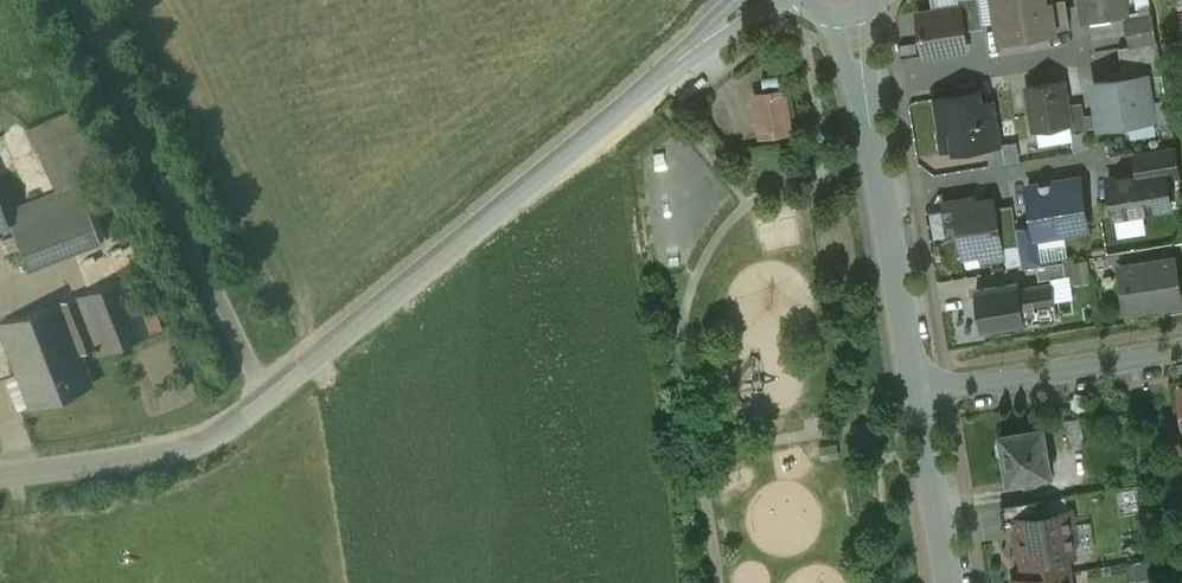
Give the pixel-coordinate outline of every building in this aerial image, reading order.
[(960,8),(961,7),(965,31),(984,28),(979,0),(959,0),(960,8)] [(1000,40),(1056,31),(1056,29),(1052,2),(1050,2),(1043,3),(1042,0),(994,0),(1000,40)] [(1050,1),(1050,2),(1052,2),(1056,29),(1071,26),(1067,0),(1055,0),(1050,1)] [(1084,19),(1128,12),(1126,0),(1081,0),(1084,19)] [(960,8),(918,14),(924,54),(968,48),(965,31),(961,7),(960,8)] [(1153,13),(1125,18),(1130,45),(1157,41),(1153,13)] [(1130,45),(1119,47),(1124,77),(1147,74),(1147,76),(1163,73),(1158,41),(1157,41),(1130,45)] [(1124,77),(1095,82),(1101,125),(1118,123),(1129,131),(1137,119),(1154,117),(1147,76),(1147,74),(1124,77)] [(1065,80),(1026,86),(1033,130),(1071,124),(1072,123),(1069,104),(1065,80)] [(784,90),(769,92),(770,101),(757,103),(762,136),(791,131),(784,90)] [(978,90),(939,97),(944,129),(950,128),(953,146),(968,143),(969,148),(987,145),(980,103),(978,90)] [(996,101),(980,103),(987,145),(1003,143),(996,101)] [(1083,102),(1069,104),(1072,123),(1071,124),(1072,132),(1087,130),(1083,102)] [(71,110),(26,127),(55,191),(99,174),(71,110)] [(1021,143),(992,146),(994,163),(1023,160),(1021,143)] [(1176,145),(1135,152),(1139,173),(1165,169),(1167,178),(1181,176),(1176,145)] [(1139,173),(1109,178),(1115,216),(1171,207),(1167,178),(1165,169),(1139,173)] [(1080,177),(1029,186),(1035,225),(1037,237),(1038,237),(1088,229),(1080,177)] [(77,185),(5,212),(12,229),(11,230),(26,270),(98,242),(77,185)] [(972,196),(970,195),(968,196),(966,196),(965,197),(964,199),(963,201),(944,204),(947,227),(959,225),(964,253),(1002,247),(996,208),(979,211),(977,200),(976,198),(974,197),(972,196)] [(1013,205),(996,208),(1002,247),(1018,244),(1022,268),(1023,268),(1016,228),(1013,205)] [(1035,225),(1016,228),(1023,268),(1038,265),(1043,264),(1038,237),(1037,237),(1035,225)] [(1175,257),(1120,266),(1127,311),(1181,302),(1175,257)] [(1043,264),(1038,265),(1040,280),(1066,276),(1064,261),(1043,264)] [(0,323),(0,328),(30,408),(91,385),(78,353),(92,348),(93,351),(95,351),(97,354),(161,329),(149,300),(134,306),(123,278),(58,303),(58,302),(0,323)] [(1019,283),(978,289),(984,328),(1024,322),(1024,318),(1056,313),(1052,283),(1019,288),(1019,283)] [(1045,426),(1003,434),(1003,437),(999,441),(1001,452),(1006,455),(1010,480),(1052,473),(1045,426)] [(1043,500),(1001,506),(1003,523),(1017,521),(1017,519),(1045,515),(1043,500)] [(1045,515),(1017,519),(1017,521),(1019,531),(1014,532),(1015,539),(1020,538),(1027,578),(1015,580),(1015,581),(1067,572),(1065,556),(1076,554),(1069,511),(1045,515)] [(1015,581),(1016,582),(1069,582),(1068,573),(1067,572),(1015,581)]
